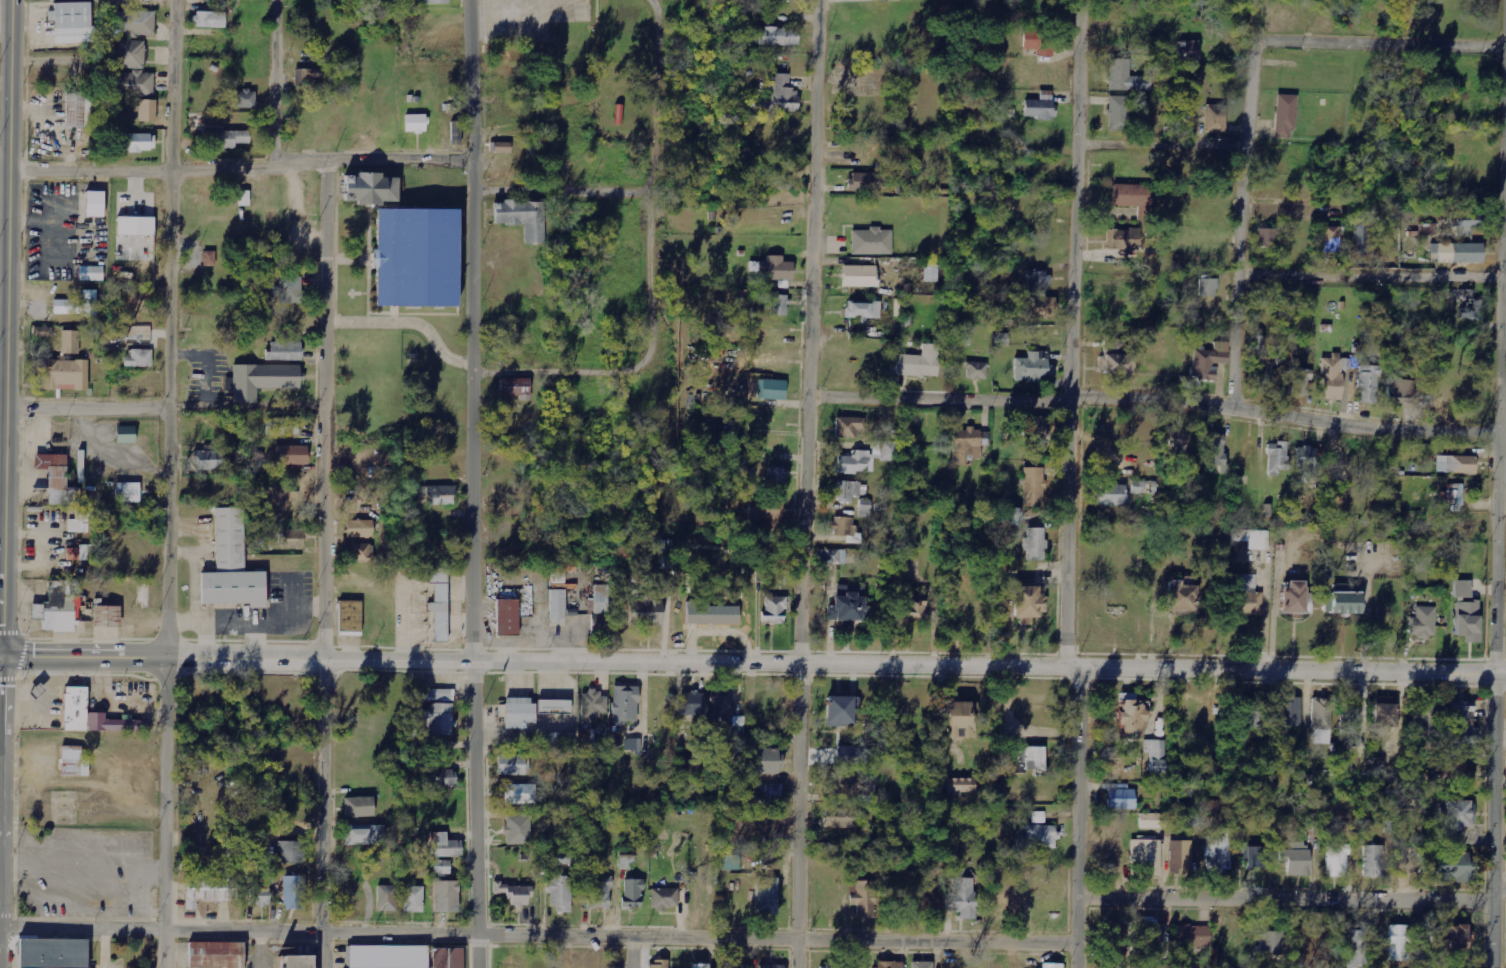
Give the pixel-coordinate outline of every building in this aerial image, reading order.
[(89,44),(89,4),(53,4),(53,44),(89,44)] [(155,35),(155,11),(126,12),(126,36),(155,35)] [(226,28),(226,13),(195,12),(195,27),(226,28)] [(798,46),(799,28),(758,28),(758,46),(798,46)] [(1023,50),(1038,50),(1037,57),(1054,57),(1054,31),(1024,30),(1023,50)] [(145,42),(117,41),(117,68),(145,69),(145,42)] [(1180,42),(1181,61),(1200,60),(1200,41),(1180,42)] [(1130,59),(1109,59),(1109,91),(1150,92),(1151,77),(1130,77),(1130,59)] [(295,70),(296,85),(322,84),(321,69),(295,70)] [(154,73),(114,72),(114,97),(154,97),(154,73)] [(798,113),(798,90),(790,90),(790,74),(773,74),(773,83),(768,83),(768,97),(761,97),(761,113),(798,113)] [(236,91),(236,109),(256,108),(256,91),(236,91)] [(1025,101),(1025,119),(1053,119),(1054,91),(1040,91),(1040,101),(1025,101)] [(84,94),(66,93),(65,127),(93,127),(93,102),(84,102),(84,94)] [(1295,139),(1296,95),(1277,95),(1276,138),(1295,139)] [(1130,97),(1109,97),(1108,131),(1130,132),(1130,97)] [(156,101),(139,101),(139,122),(156,122),(156,101)] [(1227,134),(1226,104),(1205,104),(1206,134),(1227,134)] [(427,115),(405,115),(405,133),(427,133),(427,115)] [(250,131),(208,131),(208,141),(217,141),(217,149),(235,149),(235,144),(250,144),(250,131)] [(126,152),(155,151),(155,134),(126,135),(126,152)] [(512,143),(494,142),(494,153),(511,153),(512,143)] [(355,200),(342,199),(342,173),(355,173),(356,170),(379,170),(379,174),(397,174),(396,200),(379,200),(379,204),(355,204),(355,200)] [(792,191),(792,170),(763,170),(763,191),(792,191)] [(852,181),(848,181),(848,190),(881,192),(882,174),(852,173),(852,181)] [(1114,207),(1138,207),(1138,216),(1147,216),(1148,185),(1114,185),(1114,207)] [(250,207),(251,191),(239,191),(239,207),(250,207)] [(86,218),(104,218),(104,192),(86,192),(86,218)] [(518,223),(518,225),(502,225),(502,223),(492,223),(491,200),(502,200),(502,198),(517,197),(517,200),(542,200),(543,242),(522,243),(522,223),(518,223)] [(373,206),(457,207),(456,305),(372,304),(373,206)] [(155,218),(117,218),(117,236),(155,237),(155,218)] [(1354,250),(1374,250),(1373,218),(1353,219),(1354,250)] [(1456,221),(1456,237),(1472,237),(1472,231),(1480,231),(1480,222),(1456,221)] [(1437,224),(1420,225),(1420,236),(1437,235),(1437,224)] [(1341,253),(1340,227),(1323,227),(1324,253),(1341,253)] [(1107,250),(1140,251),(1141,230),(1108,229),(1107,250)] [(1259,247),(1275,247),(1276,229),(1259,229),(1259,247)] [(852,230),(852,255),(893,255),(892,230),(852,230)] [(1438,264),(1483,263),(1483,244),(1438,245),(1438,264)] [(215,252),(203,252),(203,266),(216,266),(215,252)] [(794,263),(783,262),(783,256),(767,256),(767,264),(750,263),(750,272),(767,273),(767,280),(779,281),(779,289),(788,289),(788,281),(793,281),(794,263)] [(924,282),(939,282),(939,265),(924,265),(924,282)] [(104,282),(104,267),(75,266),(75,281),(104,282)] [(876,288),(876,267),(842,266),(841,287),(876,288)] [(1028,272),(1029,289),(1051,288),(1050,272),(1028,272)] [(302,277),(279,278),(279,286),(272,286),(272,297),(280,296),(280,304),(302,304),(302,277)] [(1200,297),(1218,297),(1218,279),(1200,279),(1200,297)] [(97,290),(83,291),(83,317),(98,317),(97,290)] [(1472,291),(1448,291),(1448,302),(1462,302),(1462,321),(1480,321),(1480,300),(1472,300),(1472,291)] [(788,316),(788,296),(771,295),(771,316),(788,316)] [(1026,317),(1056,317),(1056,298),(1026,298),(1026,317)] [(54,315),(81,314),(81,299),(54,300),(54,315)] [(881,320),(881,302),(846,302),(846,320),(881,320)] [(35,338),(53,338),(52,327),(34,328),(35,338)] [(79,355),(80,332),(63,331),(62,354),(79,355)] [(1263,358),(1264,337),(1255,337),(1254,387),(1273,387),(1274,358),(1263,358)] [(1103,375),(1133,376),(1133,355),(1124,355),(1124,340),(1103,340),(1103,375)] [(302,342),(271,342),(271,352),(266,352),(266,361),(302,361),(302,342)] [(1193,350),(1192,380),(1216,381),(1217,365),(1228,365),(1229,343),(1214,342),(1214,351),(1193,350)] [(940,345),(922,345),(922,356),(896,355),(896,376),(939,377),(940,345)] [(152,368),(153,350),(132,350),(132,357),(125,357),(124,367),(152,368)] [(1015,382),(1052,382),(1053,366),(1048,366),(1048,353),(1028,352),(1028,359),(1015,359),(1015,382)] [(1325,376),(1324,400),(1341,401),(1343,354),(1333,353),(1332,359),(1322,358),(1321,376),(1325,376)] [(88,390),(88,360),(36,361),(37,378),(44,378),(44,391),(88,390)] [(231,363),(298,363),(298,387),(256,387),(256,402),(231,402),(231,363)] [(988,380),(987,363),(968,363),(968,380),(988,380)] [(1378,404),(1379,367),(1359,366),(1358,404),(1378,404)] [(1290,369),(1290,396),(1310,396),(1311,369),(1290,369)] [(500,396),(529,397),(530,379),(500,379),(500,396)] [(786,401),(786,381),(758,380),(757,400),(786,401)] [(1389,403),(1413,404),(1414,381),(1390,380),(1389,403)] [(1050,436),(1049,417),(1025,418),(1025,437),(1050,436)] [(861,418),(835,418),(836,438),(861,438),(861,418)] [(135,443),(135,426),(116,427),(117,444),(135,443)] [(954,430),(954,466),(967,466),(967,460),(982,460),(981,429),(954,430)] [(1171,431),(1170,451),(1188,452),(1188,431),(1171,431)] [(1225,466),(1225,434),(1203,434),(1204,466),(1225,466)] [(899,442),(872,442),(872,454),(836,453),(836,474),(874,474),(874,461),(899,461),(899,442)] [(1288,471),(1289,443),(1268,443),(1268,477),(1279,477),(1279,471),(1288,471)] [(308,447),(280,446),(279,465),(307,466),(308,447)] [(1299,447),(1298,483),(1315,483),(1317,448),(1299,447)] [(223,470),(223,451),(195,452),(195,471),(223,470)] [(68,455),(35,455),(35,471),(49,470),(49,506),(81,505),(81,488),(68,488),(68,455)] [(1476,474),(1476,457),(1437,456),(1436,473),(1476,474)] [(785,483),(785,468),(768,468),(768,484),(785,483)] [(1044,468),(1023,469),(1024,506),(1045,506),(1044,468)] [(1132,494),(1157,495),(1157,482),(1132,481),(1132,494)] [(140,483),(115,484),(116,503),(141,503),(140,483)] [(833,501),(853,502),(853,497),(861,498),(861,484),(834,483),(833,501)] [(1127,486),(1099,485),(1098,506),(1126,506),(1127,486)] [(1464,485),(1448,485),(1447,493),(1444,493),(1444,496),(1441,496),(1441,506),(1463,506),(1464,485)] [(455,505),(454,486),(417,487),(418,496),(433,496),(433,505),(455,505)] [(748,521),(782,522),(782,500),(749,499),(748,521)] [(859,517),(871,517),(871,499),(860,499),(859,517)] [(1002,507),(1001,524),(1018,525),(1019,508),(1002,507)] [(242,509),(213,509),(214,573),(198,574),(199,605),(250,605),(250,609),(266,609),(266,573),(243,573),(242,509)] [(68,532),(88,533),(89,522),(94,522),(94,511),(75,511),(75,520),(68,520),(68,532)] [(855,517),(831,517),(830,535),(854,536),(855,517)] [(347,539),(373,538),(373,520),(346,521),(347,539)] [(1044,527),(1025,527),(1025,560),(1044,560),(1044,527)] [(303,549),(304,530),(281,529),(281,549),(303,549)] [(1268,550),(1268,531),(1232,530),(1232,564),(1246,564),(1246,550),(1268,550)] [(371,564),(372,545),(348,544),(348,563),(371,564)] [(66,547),(66,561),(92,560),(92,546),(66,547)] [(825,564),(846,564),(846,550),(826,549),(825,564)] [(447,568),(428,569),(428,582),(433,582),(434,602),(430,602),(430,613),(433,612),(434,641),(448,641),(447,568)] [(1263,593),(1256,593),(1256,575),(1237,575),(1236,615),(1262,616),(1263,593)] [(1196,585),(1182,584),(1182,580),(1169,580),(1167,615),(1195,616),(1196,585)] [(1280,613),(1291,613),(1291,619),(1302,619),(1302,613),(1310,613),(1310,594),(1304,594),(1304,580),(1287,580),(1287,586),(1281,586),(1280,613)] [(1471,580),(1454,581),(1454,597),(1471,597),(1471,580)] [(48,581),(48,605),(32,605),(32,619),(42,620),(42,632),(78,633),(79,596),(71,596),(71,582),(48,581)] [(1361,612),(1360,584),(1331,585),(1331,593),(1325,593),(1325,613),(1361,612)] [(610,613),(610,585),(595,585),(595,613),(610,613)] [(1019,625),(1032,625),(1032,614),(1044,614),(1043,596),(1038,596),(1038,585),(1013,586),(1014,617),(1019,617),(1019,625)] [(842,620),(842,628),(855,628),(855,621),(864,620),(864,586),(834,586),(834,605),(827,606),(827,621),(842,620)] [(95,609),(95,623),(108,623),(108,628),(120,627),(120,620),(118,620),(117,608),(140,608),(140,588),(108,589),(108,609),(95,609)] [(551,590),(550,624),(566,624),(567,590),(551,590)] [(663,600),(652,600),(652,595),(639,595),(639,599),(629,599),(629,624),(662,624),(663,600)] [(786,597),(765,596),(764,624),(785,624),(786,597)] [(518,598),(496,599),(497,636),(519,636),(518,598)] [(740,600),(729,599),(729,606),(700,606),(700,602),(687,601),(686,624),(739,624),(740,600)] [(927,601),(904,600),(903,620),(926,622),(927,601)] [(1456,601),(1455,635),(1465,636),(1465,642),(1480,642),(1480,602),(1456,601)] [(1416,617),(1411,617),(1410,636),(1435,637),(1436,607),(1416,606),(1416,617)] [(609,616),(592,615),(591,637),(609,637),(609,616)] [(613,685),(613,726),(626,726),(626,721),(637,721),(638,686),(613,685)] [(62,733),(146,733),(146,722),(104,722),(104,714),(85,714),(86,688),(62,688),(62,733)] [(422,701),(454,702),(455,690),(423,689),(422,701)] [(582,717),(600,718),(600,712),(607,712),(607,697),(599,697),(599,691),(583,690),(582,717)] [(712,726),(734,726),(734,734),(744,734),(744,717),(732,717),(732,690),(712,690),(712,726)] [(707,693),(680,692),(680,714),(706,715),(707,693)] [(1122,733),(1144,734),(1144,710),(1148,710),(1148,702),(1136,701),(1136,694),(1121,693),(1120,712),(1118,712),(1118,725),(1122,725),(1122,733)] [(853,726),(853,696),(826,695),(826,725),(853,726)] [(527,728),(527,723),(534,723),(534,697),(504,698),(505,729),(527,728)] [(1301,725),(1301,697),(1288,697),(1287,702),(1278,702),(1277,725),(1301,725)] [(1332,698),(1313,698),(1312,744),(1331,744),(1332,698)] [(571,714),(571,700),(538,699),(537,713),(571,714)] [(1339,747),(1362,747),(1363,700),(1339,700),(1339,747)] [(975,738),(974,701),(945,702),(946,738),(975,738)] [(1475,702),(1452,701),(1451,745),(1446,745),(1446,756),(1461,757),(1461,744),(1477,744),(1478,727),(1470,727),(1470,712),(1474,712),(1475,702)] [(453,736),(454,703),(430,703),(430,710),(412,710),(411,736),(453,736)] [(1374,703),(1373,726),(1395,727),(1396,704),(1374,703)] [(1261,705),(1241,704),(1241,728),(1260,728),(1261,705)] [(1413,724),(1406,724),(1405,734),(1435,736),(1436,714),(1413,712),(1413,724)] [(626,751),(641,750),(641,738),(625,739),(626,751)] [(1150,773),(1165,774),(1166,740),(1144,740),(1144,753),(1151,753),(1150,773)] [(1045,747),(1025,746),(1025,770),(1045,770),(1045,747)] [(838,765),(871,765),(872,747),(839,747),(838,765)] [(59,778),(84,778),(84,748),(59,748),(59,778)] [(781,748),(745,749),(745,775),(781,774),(781,748)] [(837,764),(837,749),(811,750),(812,765),(837,764)] [(530,775),(530,755),(498,755),(498,775),(530,775)] [(1470,763),(1428,764),(1428,785),(1470,784),(1470,763)] [(428,787),(457,786),(456,769),(427,770),(428,787)] [(975,793),(975,778),(948,778),(948,798),(960,798),(960,793),(975,793)] [(536,785),(505,784),(504,804),(536,804),(536,785)] [(783,784),(757,784),(757,804),(782,805),(783,784)] [(1136,809),(1135,788),(1109,789),(1109,809),(1136,809)] [(344,798),(345,818),(374,816),(373,797),(344,798)] [(1444,801),(1445,831),(1460,830),(1459,826),(1475,826),(1475,815),(1470,815),(1469,800),(1444,801)] [(825,827),(855,828),(856,808),(826,807),(825,827)] [(1033,823),(1045,823),(1045,812),(1032,812),(1033,823)] [(1141,829),(1168,829),(1168,814),(1141,814),(1141,829)] [(506,845),(532,844),(531,815),(505,816),(506,845)] [(1057,849),(1057,825),(1026,825),(1026,837),(1017,837),(1017,849),(1057,849)] [(345,845),(384,845),(384,827),(345,828),(345,845)] [(1231,872),(1231,829),(1221,829),(1221,837),(1207,837),(1206,871),(1231,872)] [(434,857),(462,857),(462,840),(448,840),(447,832),(433,832),(434,857)] [(1131,838),(1131,867),(1139,867),(1139,875),(1161,876),(1162,839),(1131,838)] [(1171,875),(1182,874),(1182,869),(1193,869),(1193,840),(1170,841),(1171,875)] [(278,841),(278,862),(307,862),(307,841),(278,841)] [(1288,876),(1309,876),(1309,842),(1292,843),(1292,850),(1279,850),(1280,864),(1288,864),(1288,876)] [(1348,877),(1349,845),(1327,845),(1326,877),(1348,877)] [(1364,877),(1384,877),(1383,845),(1364,846),(1364,877)] [(1267,867),(1267,847),(1247,846),(1246,867),(1267,867)] [(579,865),(579,850),(542,850),(542,864),(579,865)] [(1470,853),(1434,852),(1433,870),(1438,870),(1437,880),(1470,881),(1470,853)] [(634,869),(634,855),(619,855),(619,869),(634,869)] [(721,871),(740,870),(740,855),(721,856),(721,871)] [(450,860),(433,860),(433,874),(450,874),(450,860)] [(195,903),(233,904),(234,872),(185,872),(184,912),(195,913),(195,903)] [(283,876),(283,909),(305,909),(305,876),(283,876)] [(550,910),(571,911),(572,876),(548,876),(547,894),(551,894),(550,910)] [(975,917),(976,878),(953,877),(952,917),(975,917)] [(589,908),(611,908),(611,878),(589,878),(589,908)] [(778,915),(779,878),(755,878),(754,914),(778,915)] [(643,879),(624,879),(623,907),(642,908),(643,879)] [(456,881),(432,881),(432,911),(456,911),(456,881)] [(857,895),(850,895),(850,906),(857,905),(857,917),(878,917),(877,881),(857,881),(857,895)] [(374,884),(374,910),(394,910),(394,884),(374,884)] [(420,884),(400,884),(400,911),(420,911),(420,884)] [(528,907),(528,897),(532,897),(533,885),(494,884),(494,893),(509,893),(509,906),(528,907)] [(270,906),(271,889),(250,888),(249,905),(270,906)] [(678,909),(678,889),(652,889),(652,909),(678,909)] [(1125,962),(1126,930),(1120,930),(1120,923),(1103,922),(1102,950),(1111,951),(1111,962),(1125,962)] [(1412,925),(1390,925),(1389,961),(1411,961),(1412,925)] [(1474,949),(1474,936),(1468,936),(1468,925),(1451,925),(1451,949),(1474,949)] [(1166,926),(1145,926),(1146,954),(1167,953),(1166,926)] [(1211,947),(1211,926),(1176,926),(1176,948),(1211,947)] [(1364,965),(1367,965),(1368,930),(1349,930),(1348,967),(1364,967),(1364,965)] [(1283,932),(1254,933),(1255,955),(1284,954),(1283,932)] [(16,967),(86,967),(86,938),(16,937),(16,967)] [(347,967),(427,967),(427,943),(347,944),(347,967)] [(240,944),(187,944),(187,967),(240,967),(240,944)] [(430,967),(460,967),(460,946),(430,947),(430,967)] [(277,967),(308,967),(308,955),(277,955),(277,967)]
